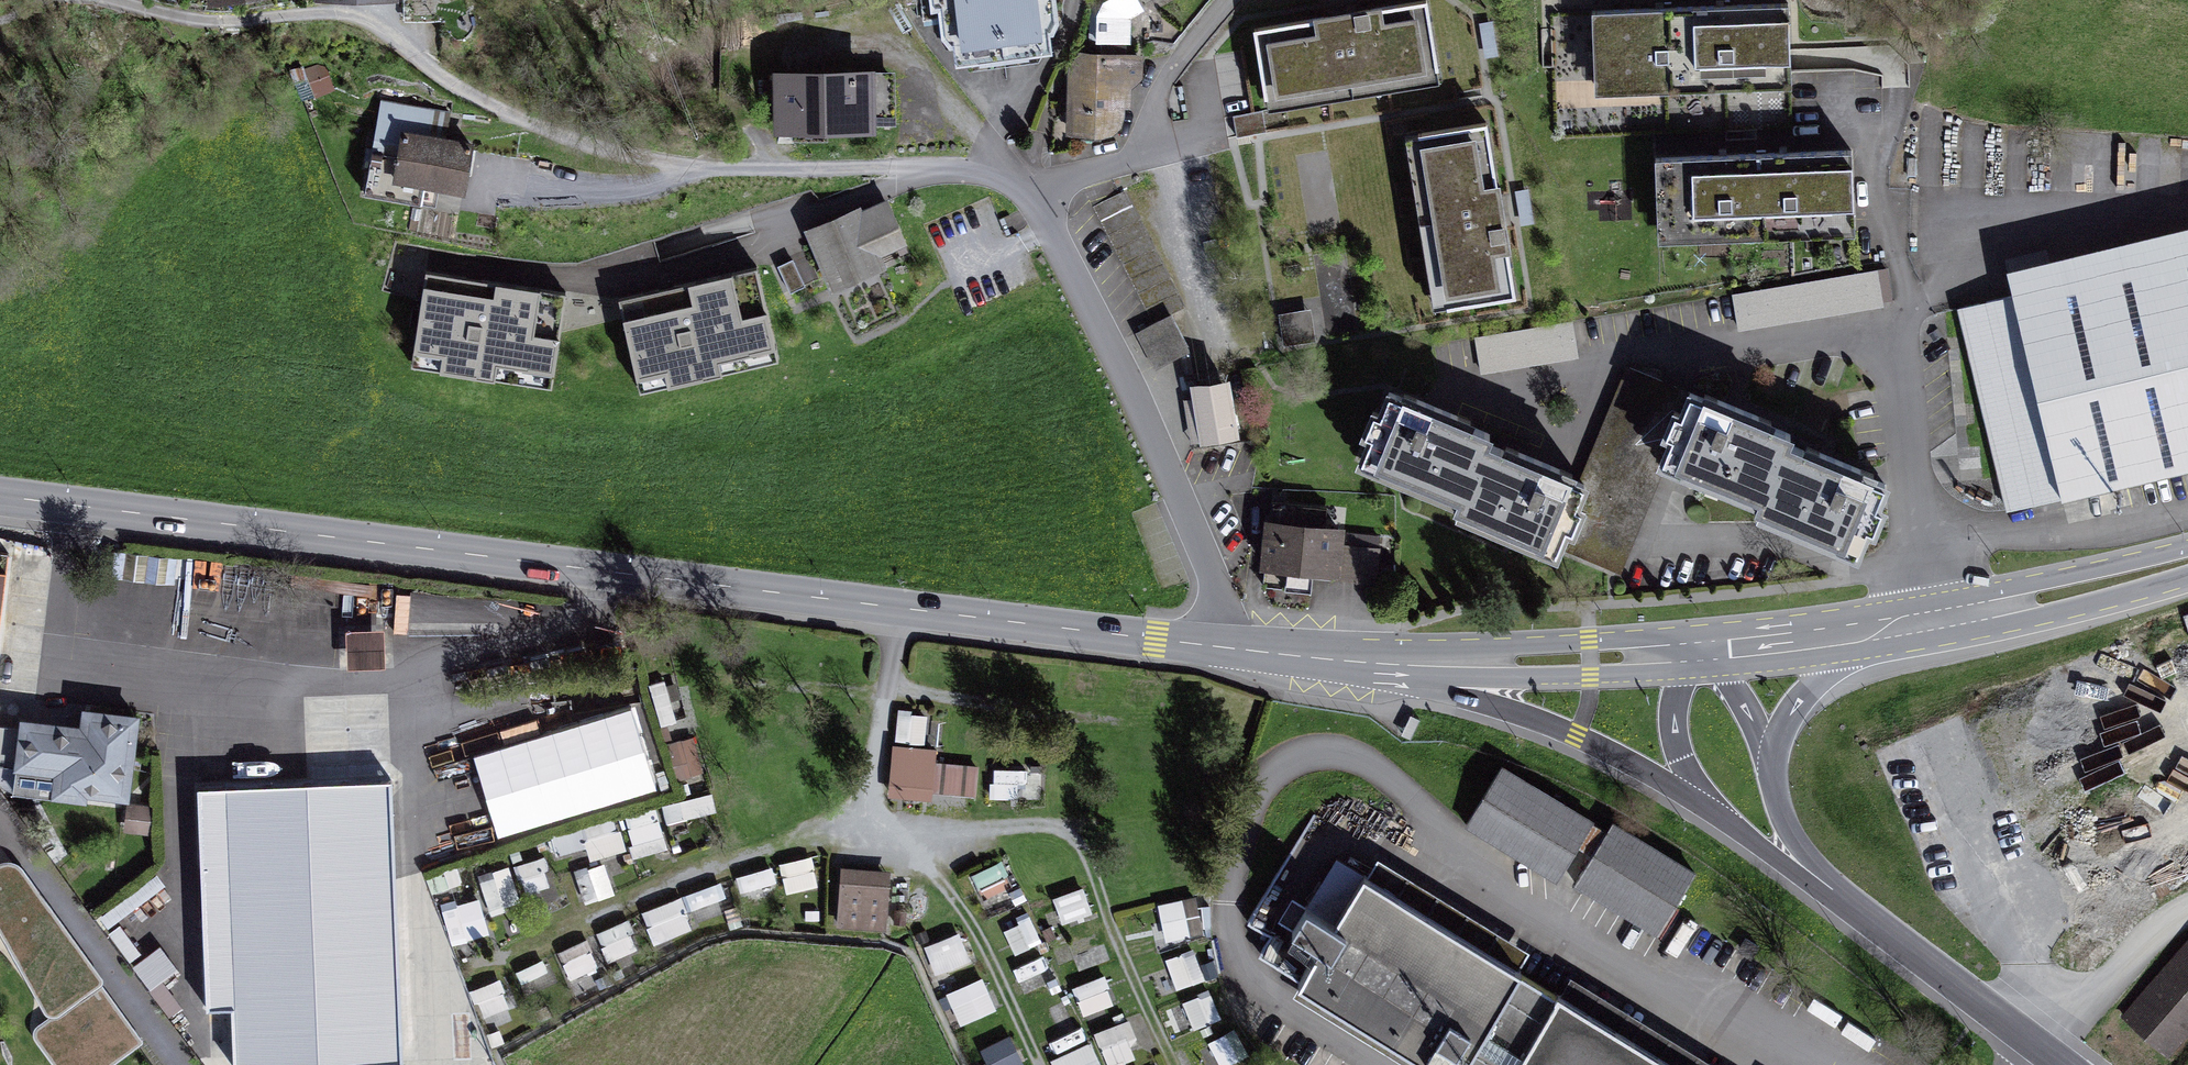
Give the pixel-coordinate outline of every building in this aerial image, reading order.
[(932,18),(940,17),(943,42),(956,54),(957,67),(1044,55),(1051,48),(1049,34),(1055,25),(1052,0),(930,0),(932,18)] [(1144,11),(1136,0),(1110,0),(1102,4),(1096,17),(1097,45),(1131,45),(1131,20),(1144,11)] [(1427,5),(1253,34),(1267,116),(1441,88),(1427,5)] [(1789,10),(1555,23),(1559,139),(1792,130),(1789,10)] [(1071,56),(1065,138),(1104,142),(1112,139),(1120,133),(1124,123),(1125,111),(1131,112),(1132,93),(1143,81),(1142,57),(1071,56)] [(895,74),(774,76),(774,137),(876,137),(876,126),(896,126),(895,74)] [(402,133),(445,139),(449,112),(380,101),(372,153),(397,157),(402,133)] [(1261,113),(1233,117),(1237,136),(1267,131),(1261,113)] [(1486,130),(1405,143),(1434,316),(1515,302),(1486,130)] [(397,157),(372,153),(364,199),(419,208),(422,192),(466,198),(475,146),(445,139),(402,133),(397,157)] [(1852,158),(1656,167),(1656,248),(1856,241),(1852,158)] [(861,209),(803,233),(832,297),(888,272),(883,259),(907,247),(888,202),(862,212),(861,209)] [(2006,276),(2012,297),(1956,311),(2007,516),(2187,475),(2187,231),(2006,276)] [(793,262),(777,268),(790,294),(804,288),(793,262)] [(758,270),(618,303),(640,400),(779,366),(758,270)] [(1879,273),(1731,297),(1736,331),(1884,306),(1879,273)] [(566,296),(426,275),(411,372),(552,393),(566,296)] [(1310,311),(1279,315),(1284,347),(1316,341),(1310,311)] [(1155,372),(1191,352),(1170,314),(1153,323),(1133,334),(1155,372)] [(1574,323),(1473,340),(1478,373),(1580,356),(1574,323)] [(1664,455),(1690,392),(1630,367),(1582,483),(1583,483),(1575,503),(1582,506),(1572,529),(1565,526),(1557,546),(1617,571),(1665,456),(1664,455)] [(1191,442),(1235,435),(1228,392),(1185,399),(1191,442)] [(1462,496),(1484,442),(1488,433),(1456,420),(1458,415),(1417,397),(1415,402),(1389,392),(1381,412),(1374,409),(1364,432),(1371,435),(1363,455),(1389,466),(1387,469),(1439,490),(1440,487),(1462,496)] [(1758,505),(1767,509),(1793,445),(1786,443),(1790,434),(1757,421),(1760,415),(1717,398),(1716,403),(1690,392),(1664,455),(1665,456),(1690,466),(1688,470),(1740,491),(1741,488),(1762,496),(1758,505)] [(1484,442),(1462,496),(1458,505),(1479,514),(1478,517),(1530,538),(1531,535),(1557,546),(1565,526),(1572,529),(1582,506),(1575,503),(1583,483),(1582,483),(1558,473),(1560,468),(1518,450),(1516,455),(1484,442)] [(1817,456),(1793,445),(1767,509),(1780,514),(1779,518),(1830,539),(1832,536),(1858,547),(1866,526),(1873,529),(1883,507),(1875,504),(1884,483),(1859,473),(1861,468),(1819,451),(1817,456)] [(1313,579),(1341,582),(1345,532),(1325,530),(1327,511),(1273,506),(1271,525),(1265,524),(1260,574),(1265,575),(1264,589),(1286,591),(1285,594),(1311,596),(1313,579)] [(384,624),(347,626),(348,661),(385,660),(384,624)] [(895,740),(925,743),(928,713),(911,712),(912,709),(899,707),(895,740)] [(83,729),(25,721),(16,789),(83,798),(84,789),(124,794),(134,718),(85,711),(83,729)] [(16,758),(16,730),(0,729),(0,757),(16,758)] [(672,745),(682,784),(704,778),(695,739),(672,745)] [(976,795),(980,763),(936,758),(937,745),(893,741),(888,793),(933,798),(933,790),(976,795)] [(1559,880),(1594,816),(1502,760),(1466,823),(1559,880)] [(993,772),(993,801),(1036,801),(1036,772),(993,772)] [(199,788),(205,924),(229,923),(235,1064),(297,1064),(402,1060),(390,780),(199,788)] [(664,807),(668,827),(718,815),(713,795),(664,807)] [(657,810),(625,818),(636,860),(668,852),(657,810)] [(1696,869),(1613,817),(1575,882),(1658,932),(1696,869)] [(616,819),(552,841),(559,859),(588,849),(593,863),(627,851),(616,819)] [(1571,970),(1557,993),(1518,968),(1529,950),(1378,855),(1370,866),(1364,862),(1361,867),(1336,853),(1314,893),(1307,890),(1293,915),(1321,931),(1297,969),(1456,1064),(1457,1064),(1469,1044),(1500,1064),(1725,1064),(1571,970)] [(545,860),(518,867),(525,896),(552,889),(545,860)] [(783,862),(785,893),(815,892),(813,860),(783,862)] [(604,863),(575,874),(586,906),(616,896),(604,863)] [(25,881),(16,867),(0,865),(0,899),(25,881)] [(890,868),(840,865),(837,925),(887,927),(890,868)] [(997,911),(1024,899),(1009,866),(983,878),(997,911)] [(490,914),(519,906),(510,869),(480,877),(490,914)] [(31,889),(25,881),(0,899),(0,912),(31,889)] [(31,889),(0,912),(0,920),(61,1003),(96,978),(31,889)] [(727,921),(718,889),(642,909),(651,942),(727,921)] [(1063,925),(1093,914),(1084,889),(1054,900),(1063,925)] [(443,908),(452,946),(489,938),(481,900),(443,908)] [(1189,901),(1191,939),(1203,938),(1200,900),(1189,901)] [(1158,907),(1168,945),(1192,938),(1182,901),(1158,907)] [(1015,956),(1043,945),(1032,919),(1004,930),(1015,956)] [(43,1010),(44,1012),(49,1016),(36,1025),(34,1029),(33,1032),(33,1036),(34,1038),(53,1064),(67,1064),(40,1029),(101,985),(96,978),(61,1003),(0,920),(0,933),(43,1010)] [(597,935),(609,964),(639,952),(627,923),(597,935)] [(938,979),(975,962),(961,933),(924,950),(938,979)] [(2187,1034),(2187,936),(2122,1013),(2169,1056),(2187,1034)] [(1758,947),(1745,938),(1739,947),(1752,955),(1758,947)] [(591,943),(560,951),(568,981),(598,973),(591,943)] [(1197,952),(1167,959),(1175,992),(1205,985),(1197,952)] [(527,995),(552,983),(543,963),(517,974),(527,995)] [(1105,978),(1074,988),(1084,1019),(1116,1008),(1105,978)] [(984,979),(947,995),(961,1028),(998,1013),(984,979)] [(475,991),(486,1031),(513,1023),(501,983),(475,991)] [(67,1064),(107,1064),(141,1040),(101,985),(40,1029),(67,1064)] [(1184,1004),(1195,1031),(1222,1021),(1211,993),(1184,1004)] [(1132,1026),(1101,1030),(1105,1064),(1137,1064),(1132,1026)] [(1212,1045),(1221,1064),(1231,1064),(1248,1057),(1237,1033),(1212,1045)] [(989,1064),(1024,1064),(1015,1039),(984,1049),(989,1064)] [(1053,1064),(1101,1064),(1092,1044),(1052,1062),(1053,1064)]
